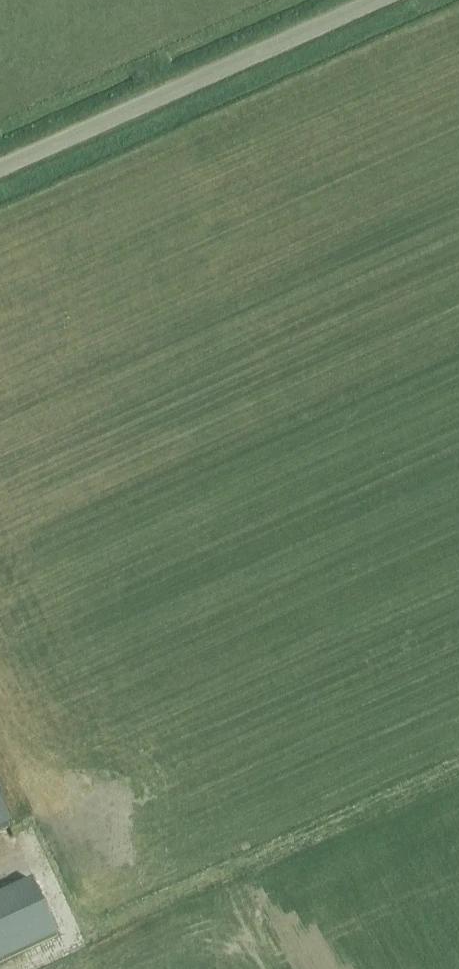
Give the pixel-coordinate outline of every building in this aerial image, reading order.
[(0,805),(0,830),(10,825),(0,805)] [(59,937),(33,880),(0,896),(0,964),(59,937)]
